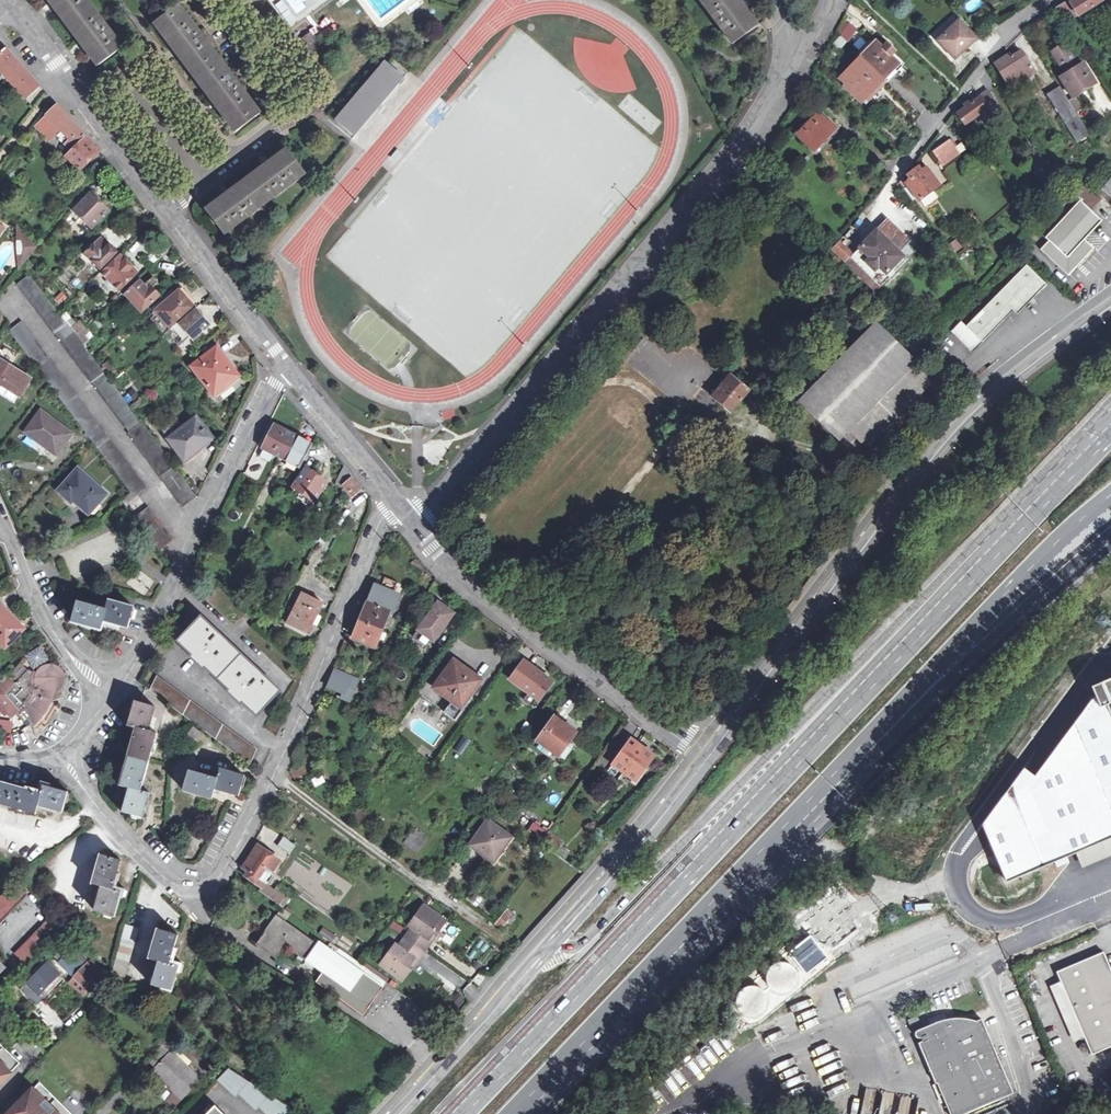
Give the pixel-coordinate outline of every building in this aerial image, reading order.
[(87,0),(49,0),(99,65),(123,47),(87,0)] [(737,0),(699,0),(733,45),(757,27),(737,0)] [(1097,14),(1095,10),(1093,6),(1101,1),(1101,0),(1068,0),(1055,8),(1064,23),(1077,15),(1078,15),(1083,22),(1097,14)] [(260,112),(179,5),(155,23),(235,131),(260,112)] [(972,14),(976,20),(984,15),(980,9),(972,14)] [(854,18),(850,24),(857,30),(862,24),(854,18)] [(937,39),(954,58),(976,39),(958,20),(937,39)] [(858,31),(857,30),(850,24),(849,23),(839,35),(846,42),(858,31)] [(301,39),(309,48),(316,41),(308,32),(301,39)] [(888,72),(895,67),(897,64),(876,43),(864,54),(862,52),(856,58),(858,59),(837,80),(859,102),(861,100),(867,93),(869,91),(882,78),(886,82),(892,76),(888,72)] [(1052,50),(1056,56),(1066,50),(1062,44),(1052,50)] [(0,54),(0,65),(10,76),(28,95),(39,85),(21,65),(6,48),(0,54)] [(1072,98),(1075,96),(1081,93),(1087,89),(1095,84),(1083,63),(1077,67),(1066,50),(1056,56),(1067,73),(1059,77),(1072,98)] [(1010,57),(1009,55),(993,65),(1009,89),(1034,74),(1020,52),(1010,57)] [(347,113),(339,122),(337,125),(351,138),(354,139),(408,74),(392,60),(390,62),(387,65),(347,113)] [(888,72),(892,76),(898,71),(895,67),(888,72)] [(882,78),(869,91),(873,95),(886,82),(882,78)] [(1076,114),(1067,101),(1059,87),(1042,97),(1071,145),(1089,135),(1076,114)] [(967,120),(974,115),(983,110),(994,102),(987,92),(969,103),(967,101),(962,104),(963,107),(954,113),(961,123),(967,120)] [(867,93),(861,100),(864,104),(871,97),(867,93)] [(1084,109),(1075,96),(1072,98),(1067,101),(1076,114),(1084,109)] [(103,100),(109,109),(113,106),(107,97),(103,100)] [(57,105),(46,114),(62,131),(57,136),(71,151),(66,156),(78,170),(99,151),(57,105)] [(795,134),(812,150),(834,127),(827,121),(817,111),(795,134)] [(62,131),(46,114),(34,126),(49,143),(57,136),(62,131)] [(974,115),(967,120),(972,127),(979,123),(976,117),(974,115)] [(834,127),(812,150),(816,154),(838,131),(834,127)] [(931,152),(941,166),(957,155),(948,141),(931,152)] [(305,173),(287,149),(206,210),(225,234),(305,173)] [(926,153),(922,158),(930,166),(935,160),(926,153)] [(1043,161),(1034,167),(1042,179),(1051,173),(1043,161)] [(906,175),(901,178),(917,201),(938,186),(925,167),(909,179),(908,177),(906,175)] [(1092,211),(1102,198),(1074,175),(1064,187),(1074,196),(1041,235),(1051,244),(1044,253),(1073,277),(1097,248),(1088,241),(1104,220),(1092,211)] [(1102,188),(1098,192),(1110,205),(1110,177),(1102,188)] [(93,193),(91,195),(85,188),(73,202),(79,207),(75,211),(93,228),(111,210),(93,193)] [(907,226),(912,234),(921,227),(917,220),(907,226)] [(22,243),(27,237),(16,225),(17,270),(22,264),(26,259),(21,254),(26,247),(22,243)] [(874,230),(850,256),(869,276),(878,285),(903,259),(874,230)] [(21,254),(26,259),(36,247),(27,237),(22,243),(26,247),(21,254)] [(119,252),(105,237),(85,256),(100,271),(119,252)] [(832,246),(841,256),(845,252),(850,246),(841,237),(832,246)] [(949,243),(954,252),(964,247),(958,238),(949,243)] [(850,256),(845,252),(841,256),(836,262),(860,285),(869,276),(850,256)] [(105,283),(110,287),(113,284),(119,291),(138,273),(128,262),(131,259),(125,253),(122,256),(121,255),(102,273),(108,280),(105,283)] [(1029,264),(969,326),(986,343),(1016,311),(1019,314),(1049,284),(1029,264)] [(64,320),(58,313),(41,290),(29,272),(15,282),(127,433),(126,434),(183,511),(198,499),(195,497),(186,484),(130,409),(110,382),(92,358),(82,345),(75,335),(69,327),(64,320)] [(822,282),(821,273),(821,272),(812,273),(813,278),(813,282),(822,282)] [(878,285),(869,276),(860,285),(869,295),(878,285)] [(811,295),(809,279),(804,279),(808,306),(812,305),(811,295)] [(152,280),(144,287),(140,282),(125,295),(140,312),(158,296),(152,289),(156,285),(152,280)] [(186,332),(192,339),(193,340),(210,325),(180,290),(156,311),(172,329),(173,328),(178,323),(186,332)] [(64,320),(71,314),(70,312),(74,308),(69,302),(58,313),(64,320)] [(71,314),(64,320),(69,327),(77,321),(71,314)] [(40,377),(47,386),(88,442),(129,496),(121,504),(125,509),(146,492),(20,322),(8,331),(40,377)] [(178,323),(173,328),(179,336),(182,334),(183,335),(186,332),(178,323)] [(888,428),(889,429),(891,427),(890,426),(934,379),(873,323),(797,404),(838,443),(849,431),(868,449),(888,428)] [(986,343),(969,326),(966,323),(955,334),(974,354),(986,343)] [(85,327),(75,335),(82,345),(92,337),(85,327)] [(186,332),(183,335),(188,342),(192,339),(186,332)] [(217,348),(192,368),(215,397),(237,380),(229,371),(232,368),(217,348)] [(17,397),(29,379),(10,368),(0,361),(0,380),(2,381),(0,384),(0,386),(17,397)] [(101,366),(108,374),(113,369),(106,361),(101,366)] [(720,389),(730,377),(728,374),(717,386),(720,389)] [(39,396),(47,386),(40,377),(31,390),(39,396)] [(747,391),(730,377),(720,389),(712,398),(728,413),(747,391)] [(0,386),(0,396),(13,404),(17,397),(0,386)] [(157,423),(167,436),(164,437),(184,463),(213,442),(193,416),(181,425),(171,413),(157,423)] [(37,416),(22,435),(51,460),(67,440),(37,416)] [(288,462),(295,465),(300,468),(312,445),(274,425),(262,448),(264,449),(275,455),(279,457),(288,462)] [(275,455),(264,449),(259,458),(266,462),(274,459),(275,455)] [(264,465),(250,459),(244,475),(258,480),(264,465)] [(292,470),(295,465),(288,462),(286,466),(292,470)] [(299,493),(296,497),(310,506),(326,482),(316,475),(313,473),(304,467),(291,487),(299,493)] [(343,486),(349,472),(344,467),(336,483),(343,486)] [(86,517),(104,498),(75,472),(56,493),(68,505),(71,503),(86,517)] [(352,478),(345,485),(341,492),(348,500),(360,489),(352,478)] [(186,484),(195,497),(198,492),(190,482),(186,484)] [(299,493),(291,487),(288,492),(296,497),(299,493)] [(428,570),(418,558),(413,563),(422,574),(428,570)] [(399,596),(374,587),(368,604),(366,603),(352,640),(374,648),(389,613),(392,614),(399,596)] [(312,628),(310,627),(320,604),(302,596),(287,628),(308,638),(312,628)] [(127,629),(132,608),(108,601),(105,609),(77,601),(71,623),(100,631),(102,626),(103,622),(117,626),(127,629)] [(454,614),(439,602),(419,629),(434,641),(454,614)] [(12,623),(0,611),(0,642),(6,648),(24,630),(15,620),(12,623)] [(255,671),(253,672),(225,646),(227,644),(217,635),(215,637),(201,623),(179,645),(194,659),(192,661),(198,667),(201,665),(232,695),(230,697),(236,702),(238,700),(253,714),(274,692),(259,678),(261,676),(255,671)] [(457,712),(480,681),(454,661),(434,689),(454,704),(451,708),(457,712)] [(538,701),(552,683),(523,661),(510,679),(538,701)] [(27,717),(32,722),(34,725),(36,723),(39,720),(42,716),(45,712),(47,708),(50,704),(51,702),(52,699),(60,696),(61,695),(57,691),(59,690),(61,688),(62,686),(63,685),(64,683),(65,680),(65,678),(65,676),(60,668),(59,666),(55,664),(52,663),(49,663),(45,663),(42,664),(40,665),(37,667),(36,669),(35,671),(34,674),(29,670),(6,695),(20,709),(16,713),(23,721),(27,717)] [(358,679),(335,670),(328,686),(344,693),(342,698),(349,701),(358,679)] [(251,766),(260,753),(157,677),(148,690),(251,766)] [(1091,687),(1094,698),(1034,776),(1029,773),(1024,769),(982,825),(985,833),(1005,881),(1110,837),(1110,678),(1091,687)] [(152,731),(148,730),(152,716),(154,707),(133,701),(128,726),(137,729),(121,785),(126,787),(128,788),(125,801),(121,812),(142,819),(150,792),(141,790),(157,733),(152,731)] [(552,764),(562,750),(573,734),(575,732),(554,717),(530,750),(552,765),(552,764)] [(187,734),(198,741),(203,734),(193,726),(187,734)] [(462,736),(454,750),(462,755),(470,741),(462,736)] [(633,781),(652,756),(629,740),(611,766),(629,778),(633,781)] [(562,750),(552,764),(557,768),(567,753),(565,751),(562,750)] [(238,797),(244,776),(218,769),(215,777),(188,769),(182,790),(211,800),(213,794),(214,790),(228,794),(238,797)] [(312,780),(315,786),(326,781),(323,775),(312,780)] [(61,813),(68,791),(42,784),(40,793),(0,782),(0,804),(34,814),(37,806),(61,813)] [(362,805),(353,816),(361,822),(369,810),(362,805)] [(489,820),(470,846),(485,857),(494,863),(512,838),(499,830),(501,828),(489,820)] [(540,840),(545,832),(536,826),(530,833),(540,840)] [(407,838),(404,842),(417,852),(427,839),(414,829),(407,838)] [(546,837),(542,842),(565,859),(568,854),(558,848),(560,845),(546,837)] [(291,852),(296,845),(288,839),(285,838),(280,845),(291,852)] [(264,883),(280,859),(258,845),(243,868),(245,874),(260,889),(282,906),(290,895),(277,886),(274,890),(264,883)] [(121,890),(112,888),(120,860),(100,854),(92,885),(100,887),(93,911),(114,916),(121,890)] [(432,863),(440,869),(446,861),(438,855),(432,863)] [(432,879),(440,869),(432,863),(430,861),(422,871),(432,879)] [(26,895),(14,883),(0,897),(0,922),(26,895)] [(469,899),(478,906),(484,899),(475,891),(469,899)] [(507,919),(502,926),(506,930),(516,917),(507,909),(502,915),(507,919)] [(436,935),(439,937),(447,926),(427,910),(418,921),(421,923),(415,931),(410,938),(428,951),(433,944),(430,942),(436,935)] [(314,941),(277,915),(258,943),(277,957),(286,944),(324,973),(317,981),(354,1008),(364,1015),(388,984),(341,949),(337,953),(316,938),(314,941)] [(507,919),(502,915),(497,922),(502,926),(507,919)] [(61,932),(49,920),(15,955),(27,967),(61,932)] [(421,923),(418,921),(412,929),(415,931),(421,923)] [(324,927),(318,933),(328,943),(334,937),(324,927)] [(157,930),(148,958),(157,961),(151,986),(170,991),(177,965),(169,963),(177,936),(157,930)] [(120,931),(107,978),(109,980),(123,984),(136,936),(120,931)] [(430,942),(433,944),(439,937),(436,935),(430,942)] [(810,937),(789,954),(806,975),(827,958),(810,937)] [(410,938),(406,944),(423,957),(428,951),(410,938)] [(417,964),(423,957),(406,944),(401,950),(395,958),(391,956),(383,967),(404,982),(412,971),(410,969),(415,962),(417,964)] [(397,948),(391,956),(395,958),(401,950),(397,948)] [(84,965),(72,954),(62,964),(74,975),(84,965)] [(1055,975),(1090,1056),(1110,1047),(1110,979),(1101,955),(1055,975)] [(790,964),(782,962),(774,964),(768,971),(766,978),(768,986),(774,992),(782,994),(790,992),(796,986),(798,978),(796,970),(790,964)] [(29,984),(39,994),(58,974),(48,965),(29,984)] [(88,974),(94,979),(99,974),(93,968),(88,974)] [(94,979),(88,974),(83,969),(75,978),(86,988),(94,979)] [(61,977),(58,974),(39,994),(42,997),(61,977)] [(859,993),(871,990),(868,979),(856,982),(859,993)] [(759,988),(751,986),(743,988),(737,994),(735,1002),(737,1010),(743,1016),(751,1018),(759,1016),(765,1010),(767,1002),(765,994),(759,988)] [(108,997),(102,1004),(110,1012),(116,1006),(108,997)] [(104,1018),(110,1012),(102,1004),(96,1009),(104,1018)] [(948,1113),(973,1113),(1012,1097),(980,1023),(971,1027),(968,1026),(965,1025),(962,1025),(959,1025),(957,1025),(954,1025),(953,1025),(950,1025),(947,1026),(943,1027),(941,1027),(937,1028),(935,1029),(933,1030),(931,1031),(930,1029),(917,1035),(916,1035),(915,1036),(914,1037),(914,1038),(914,1039),(914,1040),(914,1041),(915,1041),(915,1042),(916,1042),(916,1043),(917,1043),(918,1043),(919,1043),(920,1043),(921,1046),(918,1048),(935,1087),(936,1087),(948,1113)] [(167,1081),(163,1084),(169,1090),(160,1100),(167,1106),(176,1097),(195,1078),(182,1065),(179,1068),(172,1062),(174,1059),(166,1050),(170,1046),(176,1037),(171,1034),(145,1061),(154,1069),(167,1081)] [(19,1064),(0,1045),(0,1084),(19,1064)] [(167,1081),(154,1069),(151,1073),(149,1078),(157,1086),(161,1086),(163,1084),(167,1081)] [(267,1113),(293,1113),(295,1112),(228,1072),(218,1082),(236,1100),(240,1096),(256,1112),(261,1108),(267,1113)] [(8,1113),(70,1113),(39,1083),(8,1113)]
